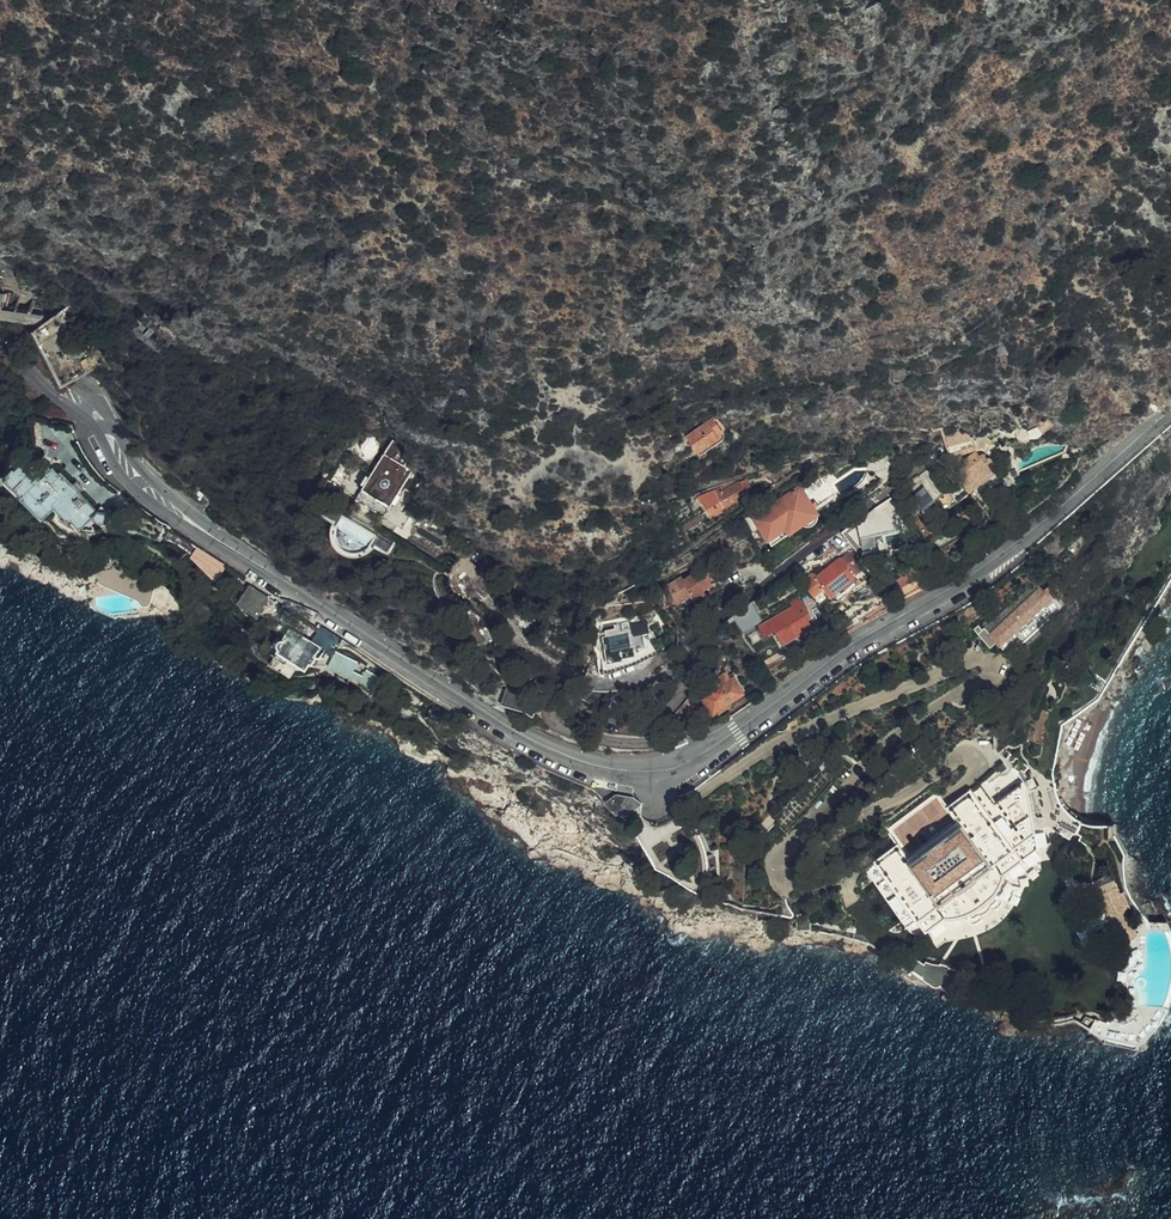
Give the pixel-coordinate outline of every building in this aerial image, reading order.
[(3,309),(4,307),(0,307),(0,318),(39,323),(40,313),(3,309)] [(65,385),(94,371),(64,317),(38,331),(65,385)] [(44,416),(33,413),(35,445),(45,444),(44,416)] [(44,416),(45,444),(53,444),(52,419),(44,416)] [(718,434),(723,430),(719,424),(716,426),(717,428),(714,430),(707,421),(687,436),(699,453),(720,438),(718,434)] [(973,439),(946,447),(948,454),(949,454),(950,456),(952,457),(953,457),(977,449),(973,439)] [(394,441),(363,488),(390,506),(412,471),(405,465),(412,453),(394,441)] [(48,464),(49,456),(45,455),(44,460),(40,460),(37,463),(34,460),(28,465),(20,458),(12,465),(18,471),(10,479),(26,495),(25,497),(47,518),(55,510),(34,489),(38,486),(35,483),(40,480),(36,475),(48,464)] [(74,517),(84,527),(91,521),(94,524),(100,518),(103,520),(107,520),(111,519),(113,517),(114,514),(114,511),(107,505),(113,498),(98,483),(87,493),(72,479),(79,471),(64,456),(56,465),(50,460),(51,456),(49,456),(48,464),(36,475),(40,480),(35,483),(38,486),(34,489),(55,510),(59,506),(72,518),(74,517)] [(948,487),(921,507),(925,513),(951,494),(958,503),(971,493),(952,469),(945,475),(948,480),(946,482),(948,487)] [(908,490),(911,494),(938,473),(935,470),(908,490)] [(911,494),(921,507),(948,487),(946,482),(948,480),(945,475),(944,474),(941,476),(938,473),(911,494)] [(741,482),(746,491),(754,487),(748,478),(741,482)] [(735,480),(721,485),(725,491),(737,484),(735,480)] [(737,484),(725,491),(723,492),(720,488),(700,496),(710,514),(737,500),(736,496),(746,491),(741,482),(737,484)] [(759,526),(768,539),(786,526),(790,532),(802,523),(798,518),(814,507),(817,504),(815,500),(811,503),(799,485),(771,505),(767,499),(749,512),(753,518),(746,523),(752,531),(759,526)] [(993,486),(982,496),(989,505),(1001,495),(993,486)] [(390,506),(363,488),(356,499),(384,517),(390,506)] [(204,501),(192,492),(188,498),(200,507),(204,501)] [(894,495),(854,523),(859,529),(850,535),(862,550),(879,546),(876,533),(899,529),(896,517),(909,514),(894,495)] [(319,515),(333,523),(336,525),(341,516),(346,510),(329,499),(319,515)] [(814,507),(798,518),(802,523),(817,512),(814,507)] [(346,510),(341,516),(375,538),(379,531),(346,510)] [(934,531),(921,515),(915,519),(928,536),(934,531)] [(786,526),(768,539),(771,544),(790,532),(786,526)] [(370,545),(373,547),(386,555),(395,541),(379,531),(375,538),(370,545)] [(841,533),(829,542),(837,553),(850,543),(841,533)] [(227,563),(203,548),(197,557),(210,563),(214,569),(215,572),(219,578),(227,563)] [(822,585),(828,594),(854,575),(854,574),(864,567),(852,551),(845,554),(841,557),(840,557),(815,576),(822,585)] [(892,576),(902,595),(931,581),(920,561),(892,576)] [(702,572),(700,568),(690,576),(689,575),(681,581),(681,582),(668,591),(682,611),(684,614),(686,613),(707,599),(705,595),(721,584),(722,582),(721,579),(712,565),(702,572)] [(815,576),(811,571),(801,579),(812,593),(822,585),(815,576)] [(1061,592),(1051,581),(1043,587),(1040,584),(1025,598),(1021,594),(1016,598),(1021,603),(990,631),(997,639),(1005,646),(1048,605),(1052,610),(1060,603),(1055,598),(1061,592)] [(262,616),(270,595),(252,584),(242,602),(262,616)] [(498,604),(484,591),(473,604),(486,617),(498,604)] [(1021,603),(1016,598),(985,626),(990,631),(1021,603)] [(798,634),(808,628),(811,626),(808,622),(817,617),(813,610),(809,612),(803,602),(770,622),(783,644),(798,634)] [(746,607),(734,616),(745,631),(757,623),(746,607)] [(840,618),(848,631),(858,624),(858,623),(850,612),(840,618)] [(516,629),(507,614),(492,623),(501,639),(516,629)] [(991,645),(997,639),(990,631),(985,626),(984,625),(978,631),(991,645)] [(617,630),(616,626),(604,629),(605,634),(601,635),(607,662),(622,659),(622,655),(634,653),(633,645),(645,643),(643,630),(630,632),(629,627),(617,630)] [(323,652),(327,646),(292,627),(287,636),(290,638),(288,641),(283,649),(276,662),(280,665),(284,659),(300,668),(306,657),(314,661),(316,657),(318,659),(322,652),(323,652)] [(811,633),(808,628),(798,634),(802,639),(811,633)] [(333,662),(355,674),(358,669),(357,669),(361,661),(340,650),(336,648),(333,654),(337,655),(333,662)] [(284,659),(280,665),(296,674),(300,668),(284,659)] [(378,685),(381,684),(384,680),(387,681),(389,677),(370,668),(367,674),(365,677),(378,685)] [(358,669),(355,674),(354,677),(364,682),(372,691),(376,693),(381,684),(378,685),(365,677),(367,674),(358,669)] [(728,676),(725,673),(701,690),(706,697),(703,699),(714,713),(745,692),(732,674),(728,676)] [(535,714),(541,700),(544,694),(532,689),(508,684),(504,700),(508,702),(515,706),(521,708),(535,714)] [(933,744),(928,737),(912,748),(918,756),(933,744)] [(1054,785),(1053,780),(1040,782),(1043,802),(1053,827),(1066,833),(1068,829),(1076,833),(1078,830),(1080,830),(1083,831),(1088,820),(1081,818),(1077,817),(1069,812),(1065,807),(1059,799),(1054,785)] [(1008,872),(1040,848),(1031,788),(1026,781),(1000,801),(983,781),(973,789),(971,788),(948,805),(959,820),(962,825),(913,863),(908,857),(898,843),(875,860),(876,862),(866,869),(908,927),(913,931),(917,933),(921,933),(926,933),(930,930),(946,918),(950,920),(954,920),(964,918),(968,917),(970,921),(981,912),(982,914),(995,905),(994,903),(1003,897),(999,895),(1003,891),(1007,884),(1008,879),(1008,872)] [(618,811),(630,811),(643,803),(635,794),(618,792),(607,800),(618,811)] [(962,825),(959,820),(908,857),(913,863),(962,825)] [(664,853),(659,845),(652,848),(657,857),(664,853)] [(1117,880),(1100,887),(1121,941),(1139,934),(1117,880)] [(813,926),(813,917),(799,918),(799,927),(813,926)] [(922,970),(908,961),(907,964),(923,977),(932,981),(931,977),(922,970)] [(1089,1014),(1085,1020),(1093,1025),(1095,1016),(1089,1014)] [(1085,1020),(1094,1030),(1099,1018),(1095,1016),(1093,1025),(1085,1020)]
